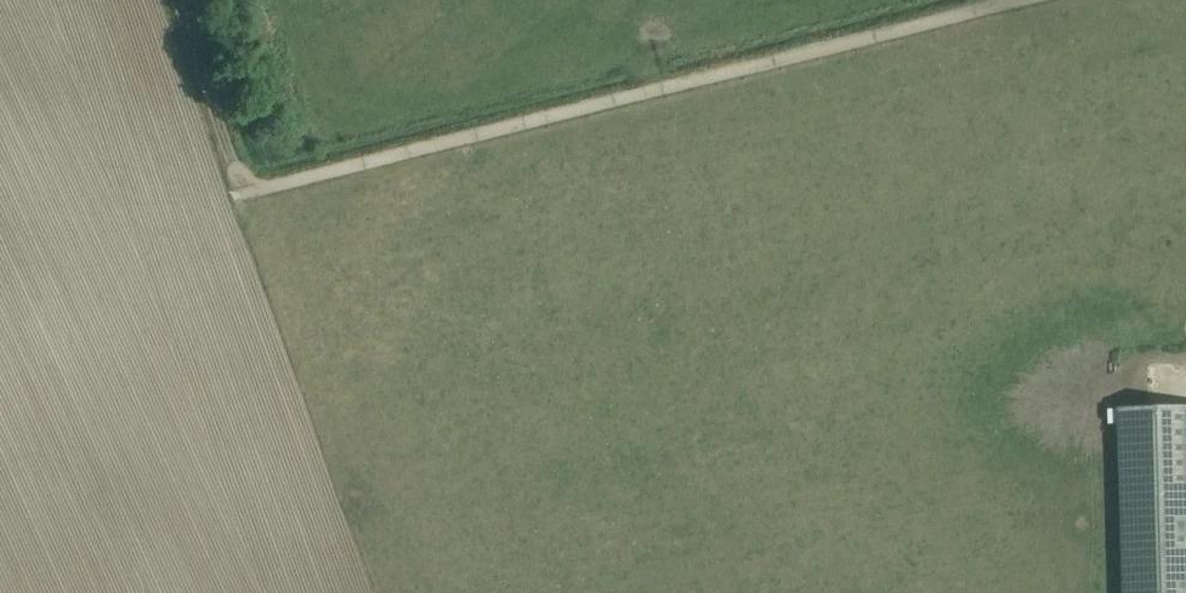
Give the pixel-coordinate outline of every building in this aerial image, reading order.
[(1122,409),(1127,592),(1185,592),(1185,407),(1122,409)]
